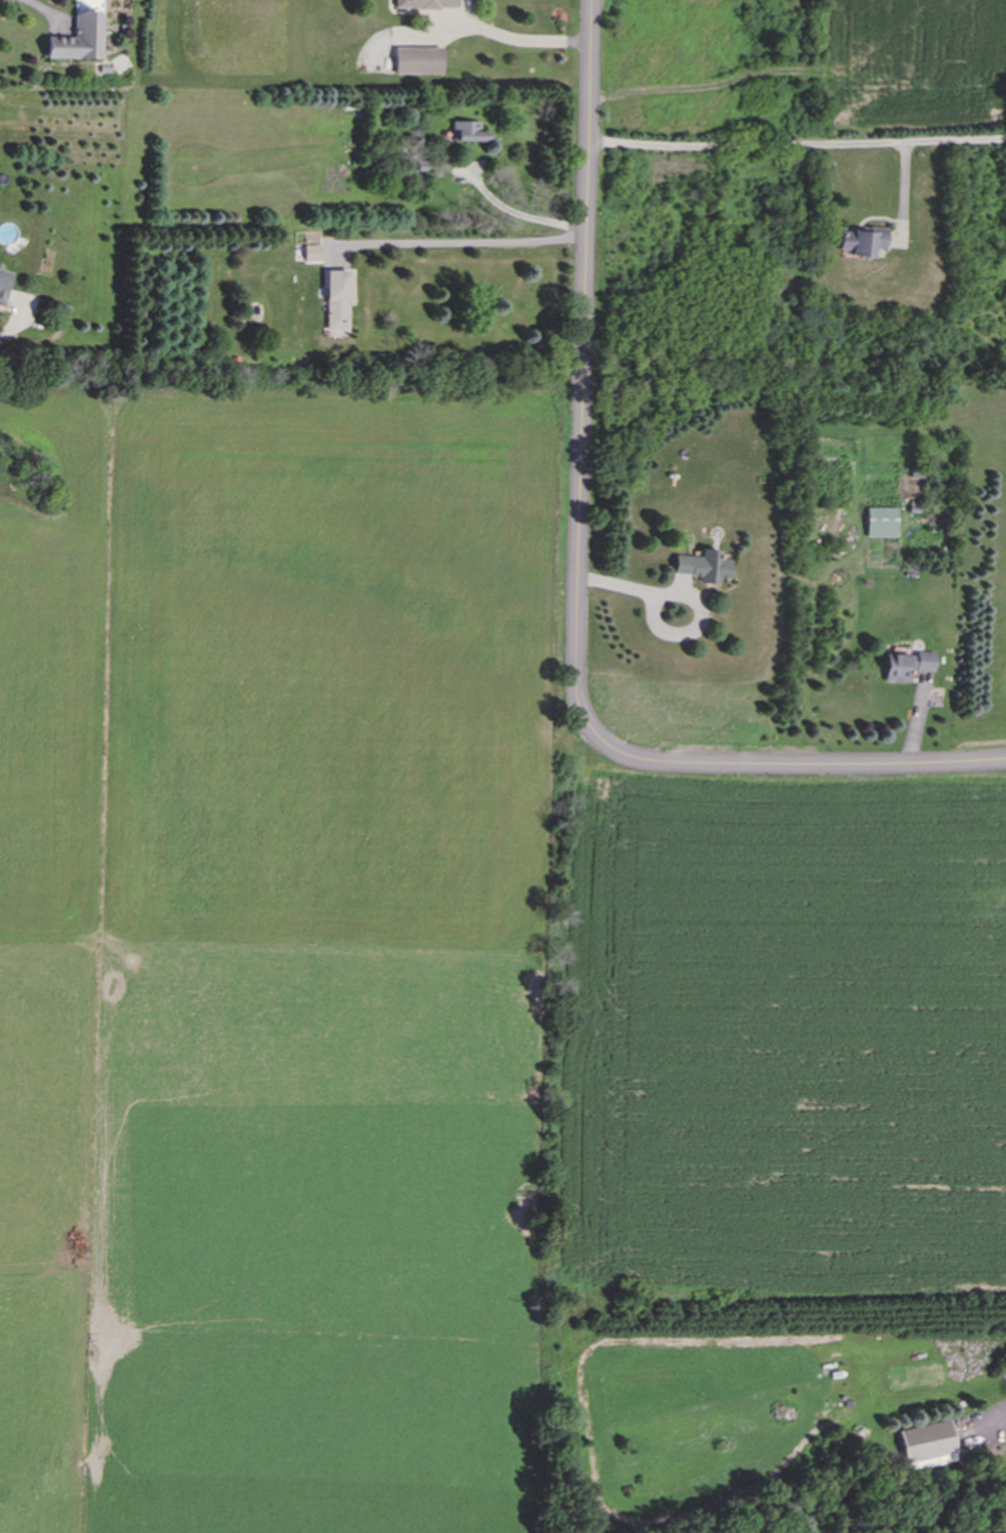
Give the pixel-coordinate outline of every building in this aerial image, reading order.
[(45,58),(101,59),(102,0),(74,0),(73,37),(45,37),(45,58)] [(394,8),(453,9),(453,0),(394,0),(394,8)] [(394,73),(441,74),(442,48),(394,47),(394,73)] [(480,122),(451,121),(451,141),(487,141),(488,131),(480,131),(480,122)] [(839,230),(837,250),(849,251),(848,256),(872,258),(873,249),(884,250),(886,229),(853,226),(852,232),(839,230)] [(320,246),(304,246),(304,262),(320,262),(320,246)] [(0,270),(0,303),(5,304),(13,274),(0,270)] [(355,305),(354,270),(325,271),(326,329),(348,329),(347,305),(355,305)] [(895,508),(865,507),(865,536),(895,537),(895,508)] [(673,555),(672,574),(698,576),(698,583),(718,584),(718,579),(728,580),(730,559),(720,559),(720,550),(701,549),(700,557),(673,555)] [(883,655),(882,681),(908,682),(908,670),(932,671),(933,652),(913,652),(913,656),(883,655)] [(949,1420),(899,1430),(907,1471),(957,1461),(949,1420)]
